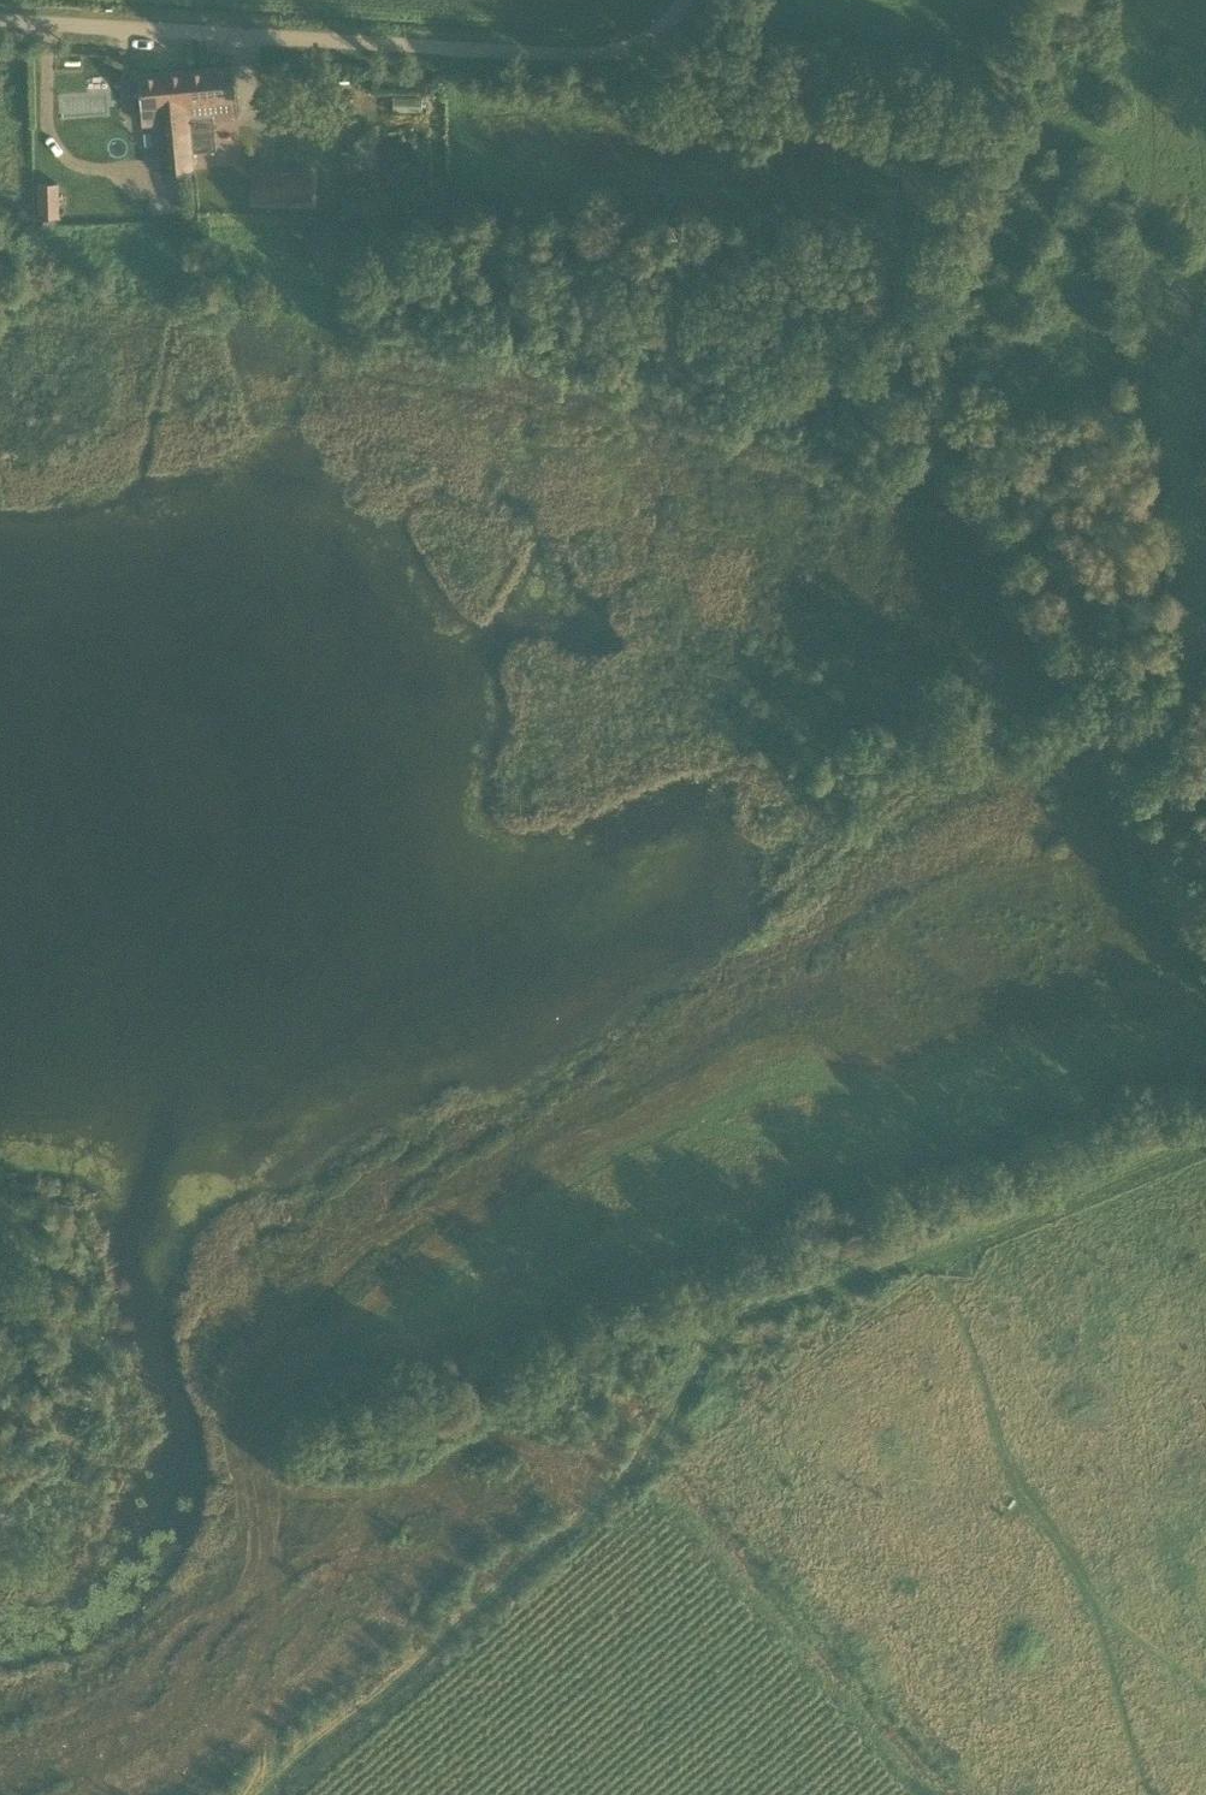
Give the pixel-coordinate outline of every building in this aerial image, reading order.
[(195,152),(216,150),(213,117),(238,114),(233,65),(187,70),(195,152)] [(138,75),(139,93),(135,98),(136,106),(141,110),(142,125),(155,124),(160,174),(194,171),(193,152),(195,152),(187,70),(138,75)] [(275,199),(275,186),(292,187),(291,200),(311,200),(311,173),(258,172),(257,199),(275,199)] [(59,219),(58,183),(38,184),(39,220),(59,219)]
